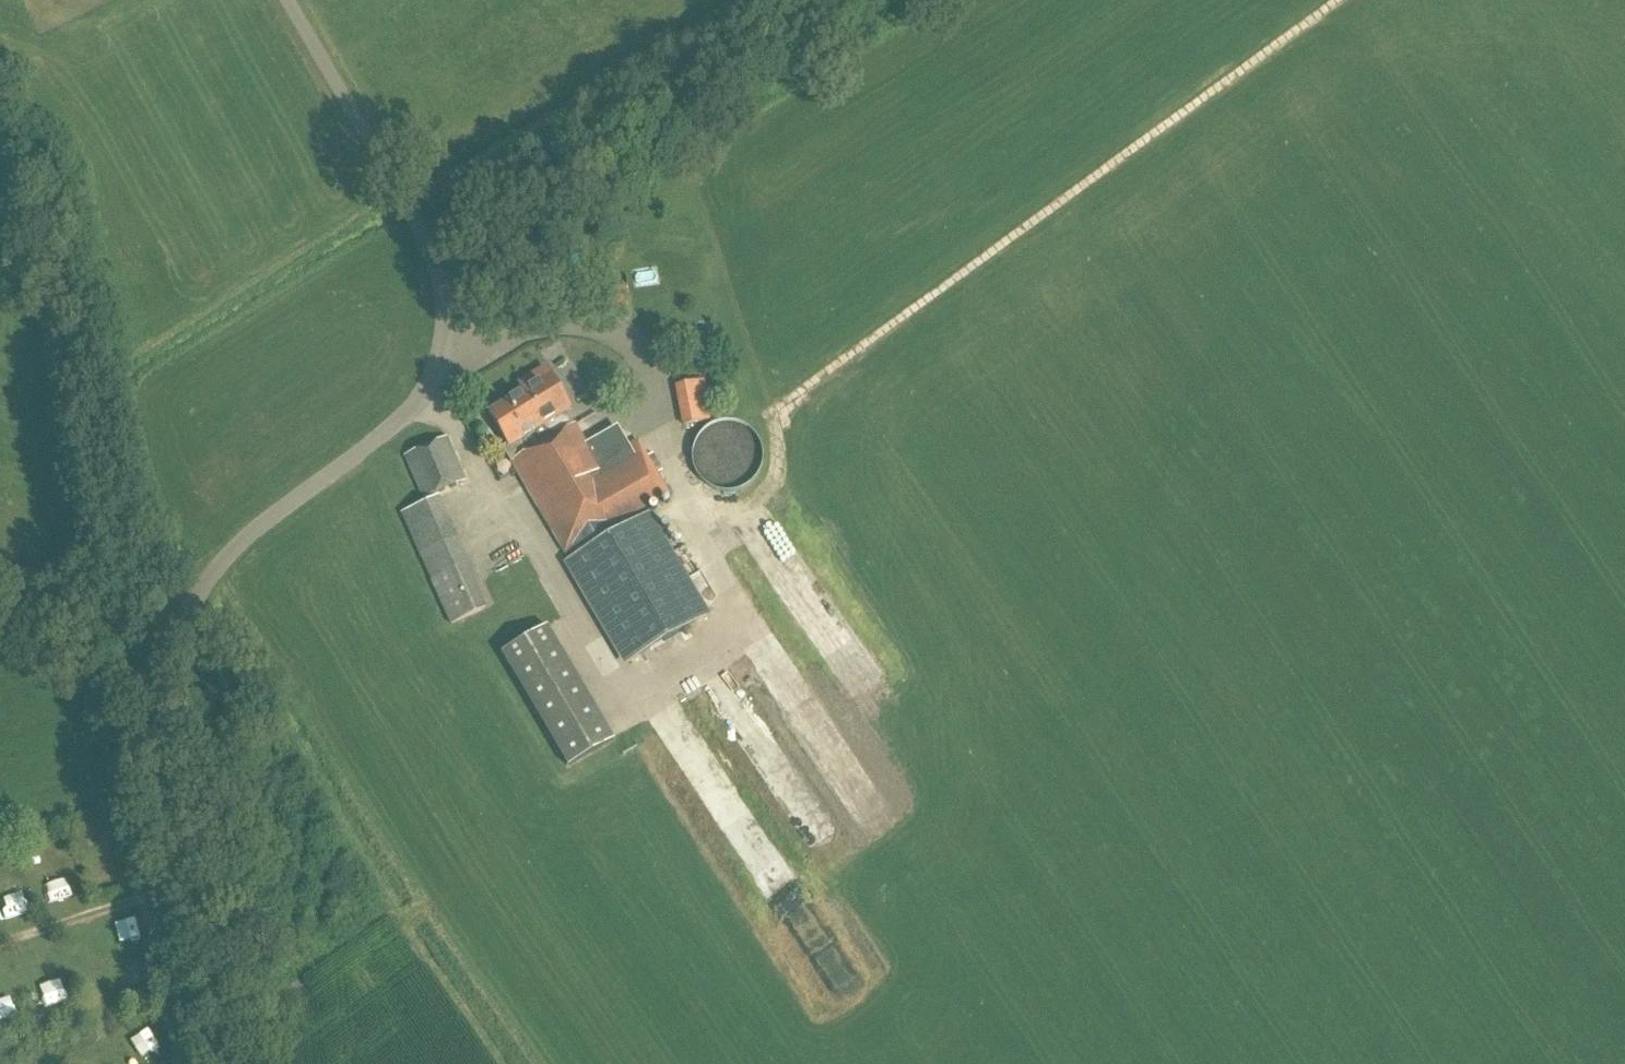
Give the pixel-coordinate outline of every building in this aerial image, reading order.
[(541,447),(575,426),(567,413),(572,410),(563,394),(567,391),(559,376),(555,379),(549,369),(522,384),(527,392),(524,393),(533,406),(520,414),(541,447)] [(682,427),(712,421),(704,381),(675,387),(682,427)] [(575,427),(575,426),(541,447),(520,414),(533,406),(524,393),(489,414),(508,446),(505,448),(565,554),(575,548),(579,556),(567,563),(625,665),(705,619),(647,517),(616,535),(611,527),(668,495),(638,442),(627,449),(615,429),(587,445),(576,427),(575,427)] [(727,493),(732,492),(738,491),(743,489),(748,486),(752,483),(755,478),(758,474),(760,469),(762,463),(762,458),(762,452),(760,447),(758,442),(755,437),(752,433),(748,429),(743,426),(738,424),(732,423),(727,422),(721,423),(716,424),(711,426),(706,429),(702,433),(698,437),(695,442),(693,447),(692,452),(692,458),(692,463),(693,469),(695,474),(698,478),(702,483),(706,486),(711,489),(716,491),(721,492),(727,493)] [(423,500),(465,481),(446,439),(405,457),(423,500)] [(450,626),(486,610),(467,566),(469,565),(440,498),(401,515),(450,626)] [(568,768),(614,741),(548,627),(502,654),(568,768)] [(66,916),(87,904),(73,881),(53,893),(66,916)] [(182,1063),(177,1035),(153,1039),(158,1063),(175,1063),(182,1063)]
